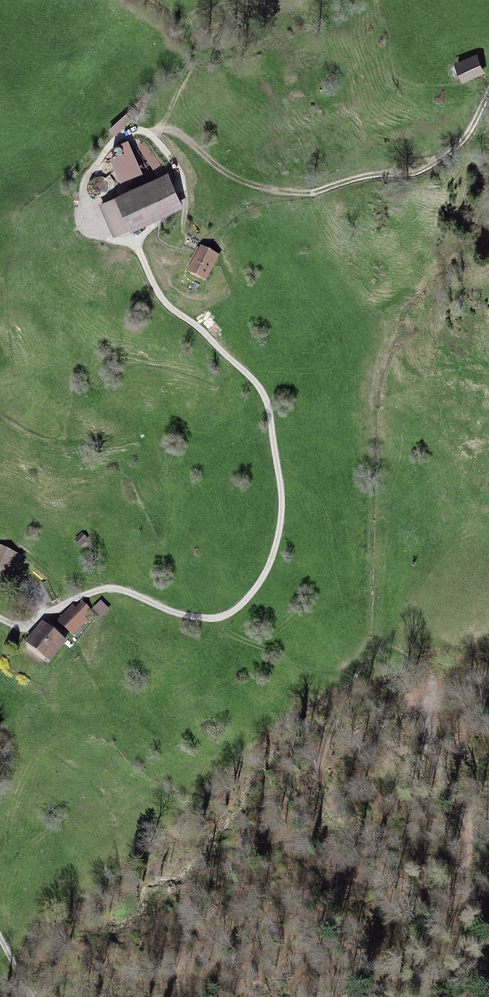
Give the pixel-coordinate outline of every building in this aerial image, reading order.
[(474,58),(450,67),(457,85),(481,77),(474,58)] [(126,114),(109,130),(114,135),(131,119),(126,114)] [(110,159),(120,183),(142,173),(128,141),(121,144),(125,153),(110,159)] [(138,146),(156,173),(163,169),(145,141),(138,146)] [(100,204),(114,237),(183,207),(168,175),(100,204)] [(219,258),(200,249),(188,274),(206,283),(219,258)] [(80,545),(86,540),(82,536),(76,541),(80,545)] [(0,549),(0,580),(3,582),(15,556),(0,549)] [(80,601),(58,621),(73,638),(95,618),(80,601)] [(100,604),(93,611),(102,620),(109,613),(100,604)] [(43,623),(24,644),(47,664),(65,643),(43,623)]
